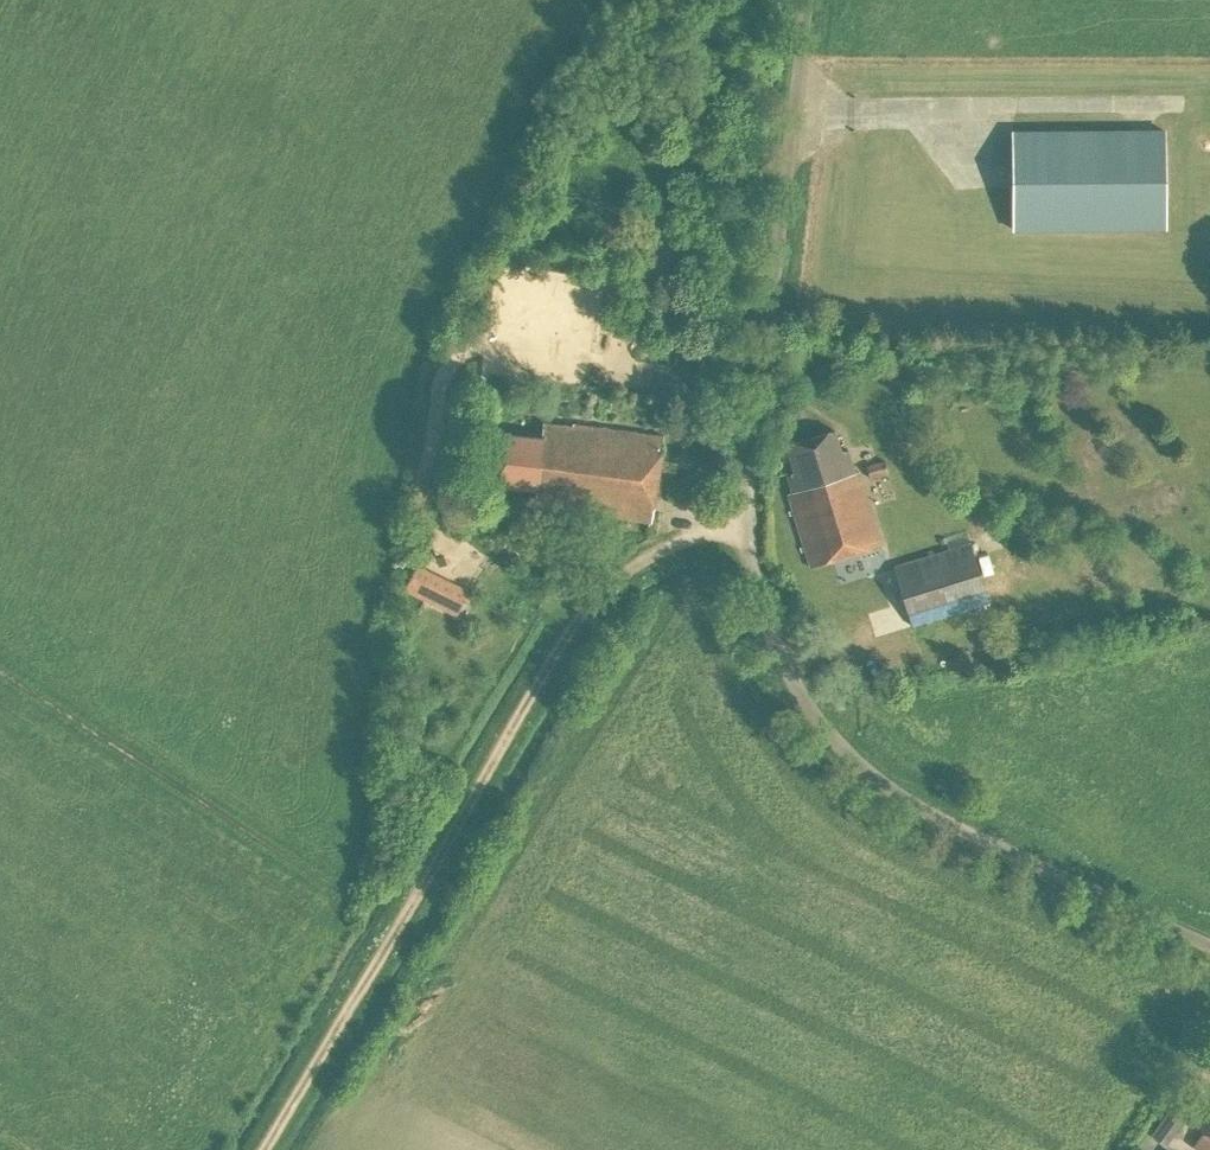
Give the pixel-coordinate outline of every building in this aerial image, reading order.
[(1167,134),(1014,135),(1014,230),(1167,229),(1167,134)] [(537,489),(534,506),(652,521),(664,435),(574,423),(574,426),(544,422),(541,439),(501,434),(494,483),(537,489)] [(795,491),(789,493),(812,565),(883,543),(860,469),(856,471),(848,447),(842,448),(836,429),(787,445),(796,472),(789,474),(795,491)] [(971,541),(894,565),(912,624),(989,600),(971,541)] [(1166,1146),(1188,1114),(1175,1104),(1153,1136),(1166,1146)] [(1196,1124),(1204,1129),(1195,1143),(1205,1149),(1209,1149),(1209,1105),(1196,1124)]
